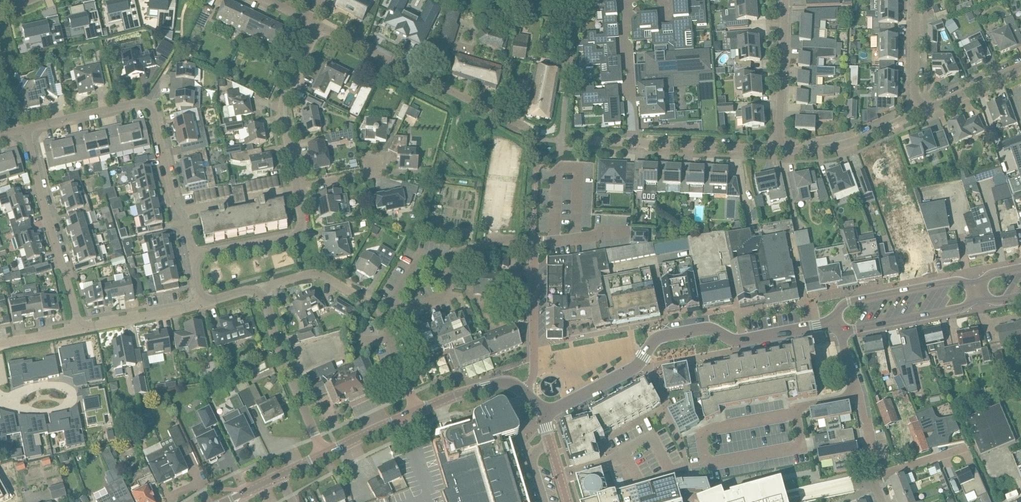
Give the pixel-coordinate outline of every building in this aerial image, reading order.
[(108,4),(106,4),(108,14),(106,14),(109,24),(122,21),(125,32),(141,29),(134,0),(129,0),(125,1),(125,0),(121,1),(121,0),(108,0),(108,4)] [(146,18),(157,19),(156,29),(173,31),(176,2),(168,1),(168,0),(150,0),(149,10),(147,10),(146,18)] [(216,19),(247,34),(256,15),(225,0),(216,19)] [(340,1),(338,4),(336,7),(362,20),(370,5),(361,0),(339,0),(340,1)] [(705,0),(677,0),(677,1),(688,0),(688,12),(679,13),(679,15),(678,17),(677,18),(675,20),(673,22),(674,35),(675,51),(686,50),(685,33),(693,32),(692,23),(697,22),(698,26),(707,25),(705,0)] [(728,6),(728,10),(729,10),(759,8),(759,6),(759,4),(758,2),(757,0),(756,0),(732,0),(732,2),(730,2),(728,6)] [(878,11),(895,11),(898,11),(898,0),(878,0),(878,11)] [(430,3),(421,20),(392,7),(395,1),(394,1),(389,12),(391,13),(384,26),(385,27),(387,24),(398,30),(397,32),(406,37),(407,35),(409,36),(408,38),(419,43),(418,43),(421,45),(431,23),(433,24),(437,16),(436,15),(440,7),(439,6),(439,7),(430,3)] [(619,25),(618,25),(617,16),(618,16),(617,7),(611,8),(611,2),(596,3),(597,13),(603,13),(604,36),(597,36),(597,32),(588,33),(589,44),(595,44),(595,46),(597,47),(616,45),(616,38),(609,38),(608,26),(619,26),(619,25)] [(84,6),(69,9),(69,10),(70,10),(72,18),(69,19),(72,30),(83,28),(85,36),(86,41),(103,37),(100,24),(98,12),(97,12),(85,14),(83,7),(84,6)] [(449,8),(439,37),(440,42),(450,46),(453,42),(459,25),(456,25),(460,12),(449,8)] [(728,10),(722,11),(723,22),(726,22),(727,29),(733,28),(736,28),(746,27),(745,22),(747,21),(758,20),(757,16),(758,16),(759,14),(759,12),(759,10),(759,8),(729,10),(728,10)] [(802,17),(801,29),(821,30),(821,21),(839,20),(839,9),(805,10),(805,17),(802,17)] [(974,14),(978,17),(982,12),(978,9),(974,14)] [(950,18),(947,10),(940,13),(935,15),(938,22),(950,18)] [(895,30),(895,20),(898,20),(898,11),(895,11),(878,11),(878,12),(881,12),(881,19),(873,19),(873,30),(895,30)] [(256,15),(247,34),(274,47),(283,28),(256,15)] [(669,51),(675,51),(674,35),(662,36),(662,24),(660,24),(658,23),(655,20),(655,19),(654,18),(652,15),(637,16),(638,23),(632,23),(633,42),(644,41),(644,33),(644,32),(652,32),(653,47),(669,46),(669,51)] [(998,45),(1002,53),(1016,47),(1014,42),(1020,39),(1020,37),(1012,17),(1003,21),(1007,29),(1001,32),(1000,30),(990,34),(995,46),(998,45)] [(944,25),(947,29),(951,35),(959,29),(952,19),(944,25)] [(44,50),(65,46),(61,26),(48,29),(46,21),(23,26),(26,40),(41,37),(44,50)] [(929,44),(938,44),(938,32),(945,30),(943,21),(929,26),(929,44)] [(838,41),(821,39),(821,30),(801,29),(801,38),(804,38),(803,48),(837,50),(838,43),(838,41)] [(878,38),(878,49),(898,49),(898,37),(895,37),(895,30),(873,30),(873,38),(878,38)] [(156,31),(156,33),(172,41),(173,33),(156,31)] [(482,45),(501,50),(502,50),(505,50),(508,38),(505,38),(505,37),(485,31),(481,32),(479,41),(482,45)] [(761,43),(760,41),(759,41),(759,38),(748,38),(746,37),(746,32),(727,33),(728,40),(730,40),(731,51),(740,51),(762,49),(762,47),(762,46),(761,44),(761,43)] [(986,60),(981,50),(987,47),(981,33),(968,39),(971,44),(963,48),(966,54),(964,55),(968,62),(970,62),(972,66),(975,65),(983,62),(982,61),(986,60)] [(515,34),(511,57),(525,60),(529,36),(515,34)] [(156,52),(168,60),(176,47),(163,39),(156,52)] [(597,51),(597,47),(595,46),(585,47),(584,47),(584,53),(584,58),(580,58),(579,74),(587,74),(587,69),(594,68),(594,66),(608,66),(608,73),(606,73),(606,74),(603,74),(604,83),(602,83),(602,84),(623,83),(623,82),(622,82),(621,64),(618,64),(617,57),(605,58),(605,51),(597,51)] [(132,55),(122,57),(127,77),(140,74),(139,70),(156,66),(153,52),(142,54),(141,48),(131,50),(132,55)] [(641,98),(637,98),(637,106),(642,106),(642,118),(661,116),(661,121),(675,120),(674,107),(665,107),(664,94),(673,93),(672,74),(700,72),(700,74),(699,74),(701,112),(687,113),(687,123),(702,122),(703,134),(719,134),(715,75),(715,69),(714,51),(667,54),(666,48),(656,49),(657,55),(647,55),(648,75),(658,75),(659,85),(640,86),(641,98)] [(819,59),(837,58),(837,56),(837,50),(803,48),(803,58),(800,58),(799,67),(802,68),(802,67),(819,68),(819,59)] [(736,59),(737,74),(745,73),(748,73),(748,69),(749,69),(748,63),(749,62),(760,61),(760,57),(761,57),(762,55),(762,52),(762,51),(762,49),(740,51),(740,57),(737,57),(736,59)] [(880,50),(880,68),(895,69),(895,62),(898,62),(898,49),(878,49),(878,50),(880,50)] [(452,75),(496,90),(502,67),(457,54),(452,75)] [(933,56),(933,57),(927,58),(927,60),(933,60),(933,71),(936,71),(936,76),(940,78),(944,76),(946,79),(959,73),(952,56),(933,56)] [(323,69),(313,90),(316,91),(314,95),(326,101),(331,92),(338,95),(341,90),(343,86),(344,84),(345,82),(346,82),(347,79),(349,75),(348,75),(349,73),(329,63),(325,70),(323,69)] [(58,99),(55,89),(50,64),(40,79),(28,82),(19,96),(25,100),(26,101),(27,109),(40,106),(39,100),(42,100),(43,100),(44,100),(44,99),(45,99),(45,98),(46,97),(45,96),(45,95),(44,92),(47,92),(57,99),(58,99)] [(76,81),(77,85),(79,95),(90,93),(89,89),(104,86),(102,76),(99,65),(84,69),(85,71),(80,72),(78,76),(79,80),(76,81)] [(536,66),(526,106),(524,115),(551,120),(559,70),(549,68),(536,66)] [(171,74),(171,87),(194,88),(194,81),(200,81),(201,71),(198,69),(195,69),(195,67),(187,67),(177,67),(177,74),(171,74)] [(818,78),(836,77),(836,68),(819,68),(802,67),(802,68),(802,77),(799,77),(798,86),(801,86),(818,87),(818,78)] [(875,74),(875,86),(877,87),(898,87),(898,78),(895,78),(895,69),(880,68),(880,74),(875,74)] [(745,73),(737,74),(736,74),(737,89),(743,89),(744,97),(763,96),(762,79),(756,80),(755,72),(748,73),(745,73)] [(850,76),(850,85),(857,86),(858,77),(850,76)] [(798,96),(798,105),(817,106),(817,97),(835,95),(835,88),(835,87),(801,86),(801,96),(798,96)] [(171,87),(170,100),(176,100),(176,107),(180,108),(181,113),(193,110),(194,88),(171,87)] [(619,98),(607,99),(607,91),(595,91),(595,87),(584,88),(584,91),(582,92),(583,109),(594,108),(593,106),(609,105),(610,114),(604,115),(605,125),(610,125),(615,125),(615,124),(622,124),(621,116),(625,116),(624,104),(623,104),(624,106),(620,106),(619,98)] [(877,87),(877,115),(895,107),(895,99),(898,99),(898,87),(877,87)] [(361,92),(350,115),(358,119),(372,91),(366,88),(363,94),(361,92)] [(239,89),(229,91),(226,92),(229,108),(234,107),(236,117),(251,114),(248,99),(241,100),(239,89)] [(321,130),(317,109),(317,108),(320,109),(323,103),(310,96),(306,103),(308,103),(306,107),(307,110),(302,111),(304,123),(302,124),(304,133),(321,130)] [(848,119),(857,119),(858,101),(849,101),(848,119)] [(988,106),(994,123),(1001,120),(1004,128),(1017,123),(1010,102),(1003,104),(1002,101),(988,106)] [(734,113),(733,104),(718,105),(718,114),(734,113)] [(407,113),(409,108),(403,105),(397,118),(403,121),(407,113)] [(410,108),(409,108),(407,113),(417,119),(420,113),(417,112),(410,108)] [(200,122),(197,109),(193,110),(181,113),(183,120),(173,122),(176,134),(195,130),(193,123),(200,122)] [(743,111),(736,112),(737,118),(743,118),(744,127),(765,126),(764,110),(743,111)] [(816,122),(833,121),(834,113),(800,111),(800,122),(797,122),(796,131),(815,131),(816,122)] [(948,125),(952,134),(957,144),(985,131),(978,117),(970,121),(971,122),(966,124),(963,118),(948,125)] [(134,127),(128,128),(133,150),(140,148),(150,146),(144,120),(133,122),(134,127)] [(361,131),(365,131),(365,141),(386,142),(386,132),(390,132),(396,122),(366,120),(361,131)] [(242,122),(220,126),(222,134),(227,133),(243,130),(242,122)] [(350,123),(346,131),(353,130),(355,125),(350,123)] [(122,125),(110,127),(116,154),(133,150),(128,128),(123,129),(122,125)] [(263,125),(254,127),(247,128),(249,139),(244,140),(246,146),(252,145),(266,142),(263,125)] [(100,134),(95,136),(99,157),(116,154),(110,127),(99,130),(100,134)] [(191,152),(205,149),(205,148),(203,136),(196,137),(195,130),(176,134),(179,147),(188,144),(190,152),(191,152)] [(346,131),(339,133),(340,139),(345,138),(349,140),(354,139),(353,130),(346,131)] [(88,132),(77,135),(83,161),(99,157),(95,136),(89,137),(88,132)] [(925,157),(924,154),(947,146),(945,139),(933,144),(930,134),(917,138),(918,140),(912,142),(914,148),(908,150),(912,160),(923,156),(924,157),(925,157)] [(67,142),(61,143),(66,165),(83,161),(77,135),(66,137),(67,142)] [(389,149),(397,153),(397,159),(400,159),(399,169),(418,170),(418,160),(416,160),(416,150),(407,149),(407,137),(395,136),(389,149)] [(66,165),(61,143),(56,144),(55,140),(43,142),(49,169),(66,165)] [(1002,143),(1004,149),(1011,147),(1009,141),(1002,143)] [(329,167),(330,167),(326,150),(325,151),(324,142),(318,143),(308,145),(311,159),(309,160),(311,171),(329,167)] [(1010,147),(1020,178),(1020,144),(1010,147)] [(7,156),(2,158),(8,179),(15,177),(25,174),(17,148),(5,152),(7,156)] [(180,162),(183,174),(203,170),(201,163),(208,162),(205,149),(191,152),(192,159),(180,162)] [(261,149),(226,156),(227,161),(231,160),(240,162),(240,163),(250,162),(252,174),(257,173),(257,175),(264,173),(263,172),(273,170),(270,154),(262,156),(261,149)] [(92,166),(95,173),(108,168),(105,161),(92,166)] [(134,165),(121,168),(123,174),(126,173),(129,184),(131,184),(155,178),(154,175),(152,175),(150,168),(149,168),(148,162),(134,165)] [(634,192),(634,175),(626,175),(626,164),(616,163),(615,163),(612,163),(611,163),(601,163),(600,183),(601,183),(601,185),(598,185),(598,193),(606,193),(606,183),(614,183),(614,184),(616,185),(616,184),(624,184),(624,194),(634,195),(634,192)] [(657,195),(657,193),(658,165),(644,165),(644,173),(635,172),(636,164),(635,164),(635,171),(634,175),(634,192),(643,192),(643,195),(657,195)] [(667,185),(681,185),(682,166),(668,166),(667,174),(659,173),(659,165),(658,165),(657,193),(667,193),(667,185)] [(681,185),(680,194),(690,195),(704,195),(704,187),(705,167),(691,167),(691,175),(682,174),(682,166),(681,185)] [(958,170),(964,187),(1004,174),(1001,166),(970,176),(967,167),(958,170)] [(705,167),(704,187),(704,195),(727,196),(740,197),(737,178),(729,178),(729,169),(714,168),(714,176),(705,175),(706,167),(705,167)] [(203,170),(183,174),(186,187),(196,185),(197,192),(207,190),(216,188),(213,176),(204,178),(203,170)] [(844,196),(847,197),(852,195),(854,200),(861,198),(861,199),(862,199),(853,174),(846,177),(845,173),(842,175),(840,170),(838,171),(837,170),(830,173),(830,174),(827,175),(835,195),(843,193),(844,196)] [(857,173),(865,196),(873,193),(865,171),(857,173)] [(760,194),(769,192),(771,202),(779,200),(779,198),(787,196),(784,184),(782,174),(782,176),(776,177),(775,173),(756,177),(760,194)] [(797,183),(790,184),(793,194),(795,204),(802,202),(801,199),(803,195),(819,192),(821,200),(829,198),(823,179),(816,181),(815,173),(796,177),(797,183)] [(133,195),(138,194),(155,190),(153,183),(156,182),(155,178),(131,184),(133,195)] [(1008,183),(1020,225),(1020,178),(1008,183)] [(60,199),(61,203),(85,196),(80,179),(59,185),(61,191),(63,198),(60,199)] [(287,228),(283,202),(269,205),(268,201),(254,203),(255,208),(247,209),(243,186),(232,188),(236,211),(228,213),(227,208),(214,211),(215,215),(201,218),(206,244),(214,242),(213,239),(278,226),(279,230),(287,228)] [(950,228),(945,202),(923,206),(917,188),(914,189),(930,238),(935,251),(941,250),(943,262),(944,262),(944,264),(945,264),(951,264),(952,262),(952,261),(960,260),(958,241),(948,243),(946,229),(950,228)] [(28,197),(22,198),(19,189),(10,192),(2,195),(0,195),(0,203),(1,207),(10,204),(13,212),(31,206),(28,197)] [(133,195),(136,206),(160,201),(159,197),(157,197),(155,190),(138,194),(133,195)] [(317,203),(320,219),(326,218),(330,217),(332,217),(339,216),(350,213),(346,195),(342,196),(340,190),(318,195),(319,202),(317,203)] [(402,191),(374,196),(377,210),(385,208),(385,207),(405,203),(405,206),(410,205),(413,195),(414,194),(402,191)] [(66,220),(83,215),(84,215),(89,213),(91,212),(88,202),(86,195),(85,196),(61,203),(62,207),(65,206),(67,213),(68,213),(70,219),(66,220)] [(761,197),(754,198),(756,209),(763,207),(761,197)] [(160,212),(158,205),(161,204),(160,201),(136,206),(138,217),(163,212),(163,211),(160,212)] [(10,221),(13,232),(31,227),(28,218),(34,216),(31,206),(13,212),(15,220),(10,221)] [(978,230),(982,255),(989,254),(989,255),(990,256),(994,255),(995,254),(995,253),(996,253),(991,225),(987,215),(986,211),(984,206),(971,210),(978,230)] [(118,210),(113,212),(114,216),(116,223),(123,221),(121,214),(119,214),(118,210)] [(370,210),(361,211),(362,218),(372,216),(370,210)] [(162,224),(161,216),(164,215),(163,212),(138,217),(141,228),(136,229),(138,236),(153,232),(163,230),(162,224)] [(66,228),(67,232),(86,226),(92,224),(89,213),(84,215),(83,215),(66,220),(69,227),(66,228)] [(683,218),(683,227),(691,227),(691,218),(683,218)] [(367,228),(375,226),(373,219),(366,220),(367,228)] [(800,300),(793,263),(801,262),(795,233),(792,222),(760,227),(761,231),(760,232),(770,278),(772,290),(766,291),(768,298),(765,298),(765,300),(767,306),(800,300)] [(889,223),(890,232),(899,232),(899,222),(889,223)] [(326,241),(324,241),(327,257),(333,256),(334,259),(350,256),(348,246),(347,240),(345,232),(346,232),(349,231),(350,231),(349,227),(349,223),(328,227),(329,233),(326,234),(327,238),(326,240),(326,241)] [(71,235),(73,242),(96,235),(94,235),(93,231),(88,233),(86,226),(67,232),(68,236),(71,235)] [(24,249),(24,250),(42,244),(39,234),(34,236),(31,227),(13,232),(19,251),(24,249)] [(1001,237),(1002,241),(1004,251),(1019,249),(1016,235),(1014,227),(1008,228),(1009,236),(1001,237)] [(770,278),(760,232),(754,232),(754,228),(725,232),(732,267),(733,275),(734,274),(740,305),(765,300),(765,298),(768,298),(766,291),(772,290),(770,278)] [(856,228),(840,231),(846,247),(858,284),(883,279),(882,274),(885,273),(879,246),(878,246),(877,241),(875,241),(874,234),(863,236),(865,243),(859,244),(856,228)] [(632,236),(631,243),(648,244),(648,231),(632,230),(632,232),(632,236)] [(982,255),(978,230),(972,232),(972,235),(970,237),(965,238),(966,243),(968,258),(970,258),(970,259),(971,260),(975,259),(976,258),(976,256),(982,255)] [(806,284),(807,294),(827,290),(826,286),(837,284),(838,288),(858,284),(846,247),(816,253),(814,245),(811,246),(808,231),(795,233),(801,262),(806,284)] [(146,245),(148,254),(174,248),(173,244),(170,245),(169,237),(168,237),(167,232),(157,234),(143,237),(145,245),(146,245)] [(732,267),(725,232),(688,238),(692,260),(696,282),(700,281),(705,306),(732,301),(726,268),(732,267)] [(72,250),(73,254),(99,246),(96,235),(73,242),(75,249),(72,250)] [(924,239),(896,244),(902,260),(904,269),(911,268),(912,273),(927,271),(926,265),(932,264),(924,239)] [(648,244),(650,256),(656,255),(653,243),(648,244)] [(26,257),(21,259),(22,261),(24,270),(25,270),(42,265),(39,255),(42,254),(45,254),(42,244),(24,250),(26,257)] [(648,244),(642,245),(644,257),(650,256),(648,244)] [(367,254),(363,255),(356,267),(357,271),(369,278),(374,277),(381,265),(387,269),(396,254),(386,248),(381,245),(374,257),(367,254)] [(636,246),(638,259),(644,257),(642,245),(636,246)] [(899,276),(897,267),(896,267),(894,254),(886,255),(884,245),(879,246),(885,273),(882,274),(883,279),(885,278),(885,279),(899,276)] [(99,246),(73,254),(75,257),(77,257),(80,264),(82,270),(105,263),(99,246)] [(630,247),(633,260),(638,259),(636,246),(630,247)] [(624,248),(627,261),(633,260),(630,247),(624,248)] [(148,254),(150,265),(174,260),(172,252),(175,252),(174,248),(148,254)] [(618,249),(621,262),(627,261),(624,248),(618,249)] [(127,259),(133,257),(132,254),(131,249),(125,250),(127,259)] [(612,250),(615,263),(621,262),(618,249),(612,250)] [(115,252),(117,259),(123,257),(121,250),(115,252)] [(606,251),(607,258),(608,264),(609,264),(615,263),(612,250),(606,251)] [(608,264),(606,251),(548,258),(548,259),(548,271),(547,331),(547,332),(563,332),(564,322),(594,318),(596,329),(612,326),(611,323),(606,298),(602,279),(601,273),(611,272),(609,264),(608,264)] [(507,268),(508,255),(498,255),(497,268),(507,268)] [(126,264),(124,257),(112,261),(113,267),(122,264),(122,265),(126,264)] [(133,257),(127,259),(129,265),(127,266),(128,271),(134,269),(136,268),(133,260),(133,257)] [(150,265),(153,276),(179,270),(178,267),(175,267),(174,260),(150,265)] [(696,282),(692,260),(659,266),(668,313),(681,311),(681,310),(680,310),(680,309),(687,308),(688,309),(687,309),(687,310),(701,307),(696,282)] [(25,270),(19,271),(20,275),(26,274),(27,276),(35,274),(34,270),(40,269),(49,266),(48,263),(42,265),(25,270)] [(660,315),(652,269),(602,279),(606,298),(611,323),(617,322),(617,323),(618,323),(617,320),(659,312),(660,315)] [(179,270),(153,276),(157,293),(179,288),(178,283),(178,282),(177,275),(180,274),(179,270)] [(474,295),(521,297),(521,274),(475,273),(474,295)] [(4,276),(5,282),(14,280),(13,274),(4,276)] [(114,276),(116,284),(119,300),(124,299),(125,302),(135,300),(131,280),(130,278),(123,279),(123,275),(114,276)] [(144,295),(140,280),(134,281),(137,297),(144,295)] [(106,282),(100,284),(104,306),(114,304),(113,301),(119,300),(116,284),(107,286),(106,282)] [(104,306),(100,284),(93,285),(93,288),(85,290),(88,306),(93,304),(94,308),(104,306)] [(311,290),(303,294),(311,310),(317,308),(319,312),(326,308),(318,292),(313,294),(311,290)] [(44,318),(40,295),(34,296),(33,293),(24,295),(28,317),(34,316),(34,319),(44,318)] [(47,294),(40,295),(44,318),(54,316),(53,312),(59,311),(56,296),(47,297),(47,294)] [(311,310),(303,294),(295,298),(297,302),(292,304),(300,321),(307,318),(310,324),(316,321),(311,310)] [(28,317),(24,295),(13,297),(13,300),(9,301),(13,323),(23,322),(23,318),(28,317)] [(352,308),(351,308),(337,299),(332,308),(347,317),(352,308)] [(522,306),(512,307),(510,307),(512,323),(524,322),(522,306)] [(434,326),(411,335),(419,357),(451,345),(470,338),(461,315),(441,323),(439,318),(432,321),(434,326)] [(248,320),(240,322),(238,323),(237,318),(229,320),(229,317),(219,320),(222,330),(213,332),(217,347),(253,337),(248,320)] [(173,335),(175,345),(176,350),(180,349),(181,351),(184,350),(187,355),(191,354),(190,353),(207,350),(201,321),(184,324),(186,332),(173,335)] [(1008,326),(998,327),(1001,343),(1020,339),(1020,323),(1014,324),(1014,322),(1012,322),(1009,322),(1008,323),(1008,326)] [(482,338),(481,338),(489,358),(522,346),(514,325),(505,329),(482,338)] [(941,327),(924,331),(926,341),(928,347),(929,355),(937,353),(940,363),(943,362),(944,365),(952,363),(956,376),(958,376),(964,375),(962,367),(963,367),(955,346),(945,348),(943,337),(941,327)] [(297,333),(299,342),(315,338),(313,329),(297,333)] [(959,345),(955,346),(963,367),(968,366),(965,355),(976,353),(975,351),(982,350),(982,349),(980,339),(978,329),(957,333),(959,343),(959,345)] [(147,354),(141,355),(144,369),(150,368),(148,358),(171,353),(168,341),(166,331),(158,333),(158,335),(144,338),(146,348),(147,354)] [(892,351),(891,351),(908,394),(918,392),(912,365),(930,362),(931,361),(927,353),(927,354),(926,354),(927,355),(923,355),(922,353),(921,346),(918,346),(915,332),(902,335),(904,343),(903,343),(903,346),(904,347),(905,346),(905,349),(893,352),(892,351)] [(454,353),(449,355),(455,371),(467,366),(489,358),(481,338),(482,338),(481,334),(475,336),(470,338),(451,345),(452,349),(454,353)] [(873,338),(879,368),(880,367),(882,375),(884,375),(889,374),(888,369),(882,337),(873,338)] [(869,369),(879,368),(873,338),(863,340),(866,355),(869,369)] [(112,343),(114,352),(115,357),(112,357),(115,370),(136,366),(130,339),(112,343)] [(817,356),(827,354),(826,342),(815,344),(817,356)] [(83,345),(59,350),(62,366),(65,366),(66,370),(62,370),(63,374),(72,372),(72,377),(85,374),(87,384),(103,381),(100,367),(94,368),(92,361),(86,362),(83,345)] [(697,370),(695,370),(701,400),(704,415),(706,420),(721,414),(720,408),(787,395),(788,401),(818,396),(812,362),(811,354),(810,354),(810,352),(805,346),(801,347),(779,351),(780,353),(725,363),(725,365),(697,370)] [(982,350),(984,362),(991,361),(988,348),(982,349),(982,350)] [(15,358),(14,350),(4,352),(5,360),(15,358)] [(23,360),(8,363),(11,379),(22,377),(24,384),(33,382),(33,381),(38,380),(38,381),(48,380),(48,378),(59,376),(55,356),(45,358),(44,352),(31,355),(32,361),(24,362),(23,360)] [(307,374),(306,378),(308,383),(320,378),(322,382),(310,388),(315,398),(327,393),(333,407),(348,400),(350,403),(368,395),(365,389),(378,383),(367,357),(335,371),(332,364),(307,374)] [(240,366),(243,373),(256,368),(253,361),(240,366)] [(219,381),(215,362),(209,363),(210,369),(205,370),(208,383),(219,381)] [(433,363),(425,366),(428,374),(436,371),(433,363)] [(232,369),(236,377),(243,374),(240,366),(232,369)] [(684,389),(686,397),(693,396),(694,402),(701,400),(695,370),(690,371),(690,374),(689,375),(687,366),(664,370),(665,379),(662,379),(663,382),(665,382),(665,381),(666,381),(668,392),(684,389)] [(900,376),(893,379),(899,391),(906,388),(900,376)] [(132,380),(135,395),(148,393),(145,378),(132,380)] [(593,417),(589,419),(596,444),(606,439),(604,435),(661,405),(648,380),(590,411),(593,417)] [(234,382),(231,384),(236,393),(240,394),(239,392),(234,382)] [(250,390),(254,398),(259,396),(255,387),(250,390)] [(88,401),(83,402),(84,404),(87,420),(89,427),(97,425),(97,426),(106,424),(104,416),(110,415),(105,390),(99,391),(99,388),(88,390),(90,396),(87,396),(88,401)] [(253,400),(247,388),(239,392),(240,394),(247,410),(257,405),(259,410),(260,410),(267,425),(269,424),(269,423),(282,417),(283,419),(284,418),(276,402),(269,406),(265,397),(255,402),(254,400),(253,400)] [(221,419),(222,419),(236,448),(236,449),(253,441),(253,440),(252,440),(238,411),(244,408),(238,396),(229,400),(235,412),(221,419)] [(687,402),(674,409),(676,414),(675,414),(677,426),(676,426),(680,434),(682,433),(698,425),(696,412),(694,402),(693,396),(686,397),(687,402)] [(889,426),(900,422),(891,399),(877,405),(886,428),(887,427),(888,430),(890,429),(889,426)] [(850,404),(830,407),(836,440),(843,439),(841,431),(842,431),(840,417),(852,415),(850,404)] [(966,420),(981,457),(1016,442),(1000,405),(966,420)] [(224,455),(213,434),(212,434),(210,428),(218,424),(210,407),(198,412),(203,423),(191,429),(197,441),(197,442),(207,463),(209,462),(210,464),(217,461),(216,459),(224,455)] [(823,436),(824,443),(830,442),(836,440),(830,407),(810,411),(812,422),(825,420),(827,433),(828,435),(823,436)] [(443,501),(526,501),(516,470),(507,438),(515,434),(501,408),(476,422),(477,425),(429,437),(446,491),(440,494),(443,501)] [(931,409),(916,415),(924,434),(935,432),(936,436),(935,437),(934,438),(934,439),(937,445),(948,444),(947,437),(950,437),(947,420),(936,421),(931,409)] [(0,422),(0,461),(0,463),(11,460),(11,459),(9,452),(6,437),(11,436),(10,430),(17,428),(15,415),(12,414),(2,411),(0,411),(0,414),(2,422),(0,422)] [(51,425),(46,426),(48,435),(64,432),(67,449),(85,444),(83,435),(80,436),(79,431),(82,430),(80,418),(72,419),(71,414),(70,414),(68,414),(67,414),(67,411),(66,412),(64,412),(63,412),(61,413),(60,413),(58,414),(57,414),(54,414),(53,415),(52,415),(51,415),(49,415),(51,425)] [(596,444),(589,419),(589,418),(585,419),(583,414),(562,426),(574,466),(601,458),(596,444)] [(27,426),(20,428),(21,434),(23,443),(24,450),(26,459),(42,456),(40,447),(35,448),(33,436),(47,434),(48,435),(46,426),(45,417),(41,418),(37,419),(36,416),(35,416),(33,416),(31,416),(30,416),(29,416),(28,416),(27,416),(26,416),(27,426)] [(914,450),(916,456),(930,450),(916,416),(909,419),(911,425),(908,426),(917,448),(914,450)] [(154,427),(150,418),(140,423),(144,432),(154,427)] [(185,445),(177,427),(168,431),(176,449),(185,445)] [(843,439),(836,440),(842,472),(849,471),(847,457),(860,455),(858,444),(843,446),(841,440),(843,439)] [(842,472),(836,440),(830,442),(831,449),(817,451),(820,462),(832,460),(835,473),(842,472)] [(175,478),(159,444),(143,451),(154,476),(160,473),(165,483),(175,478)] [(160,444),(159,444),(175,478),(188,472),(178,451),(166,456),(160,444)] [(109,449),(101,453),(110,471),(117,468),(109,449)] [(59,458),(61,464),(69,461),(67,455),(59,458)] [(49,458),(41,460),(43,467),(51,465),(49,458)] [(24,463),(16,465),(18,472),(26,470),(24,463)] [(376,478),(367,483),(377,500),(390,499),(389,497),(393,495),(388,484),(400,478),(398,473),(394,464),(378,471),(383,480),(378,482),(376,478)] [(132,494),(136,501),(155,501),(151,493),(153,492),(150,486),(156,484),(152,476),(148,467),(142,470),(146,478),(137,482),(140,490),(132,494)] [(577,478),(584,501),(683,501),(681,497),(686,497),(691,497),(698,497),(704,499),(713,496),(709,484),(683,485),(678,485),(676,479),(618,496),(611,498),(609,492),(603,471),(603,470),(578,478),(577,478)] [(969,470),(957,475),(966,496),(974,492),(977,499),(980,498),(988,494),(979,473),(971,476),(969,470)] [(96,501),(97,501),(133,501),(120,474),(113,477),(110,471),(105,474),(107,477),(105,478),(109,486),(104,488),(108,495),(96,501)] [(904,475),(887,481),(889,486),(892,485),(894,491),(908,485),(916,482),(912,473),(904,476),(904,475)] [(726,499),(723,492),(713,496),(704,499),(699,501),(788,501),(782,481),(732,495),(732,497),(726,499)] [(4,501),(9,498),(0,483),(0,501),(2,501),(4,501)] [(63,485),(49,489),(53,501),(67,498),(63,485)] [(896,496),(893,497),(895,501),(911,495),(908,485),(894,491),(896,496)] [(322,497),(325,501),(345,501),(339,489),(322,497)]
